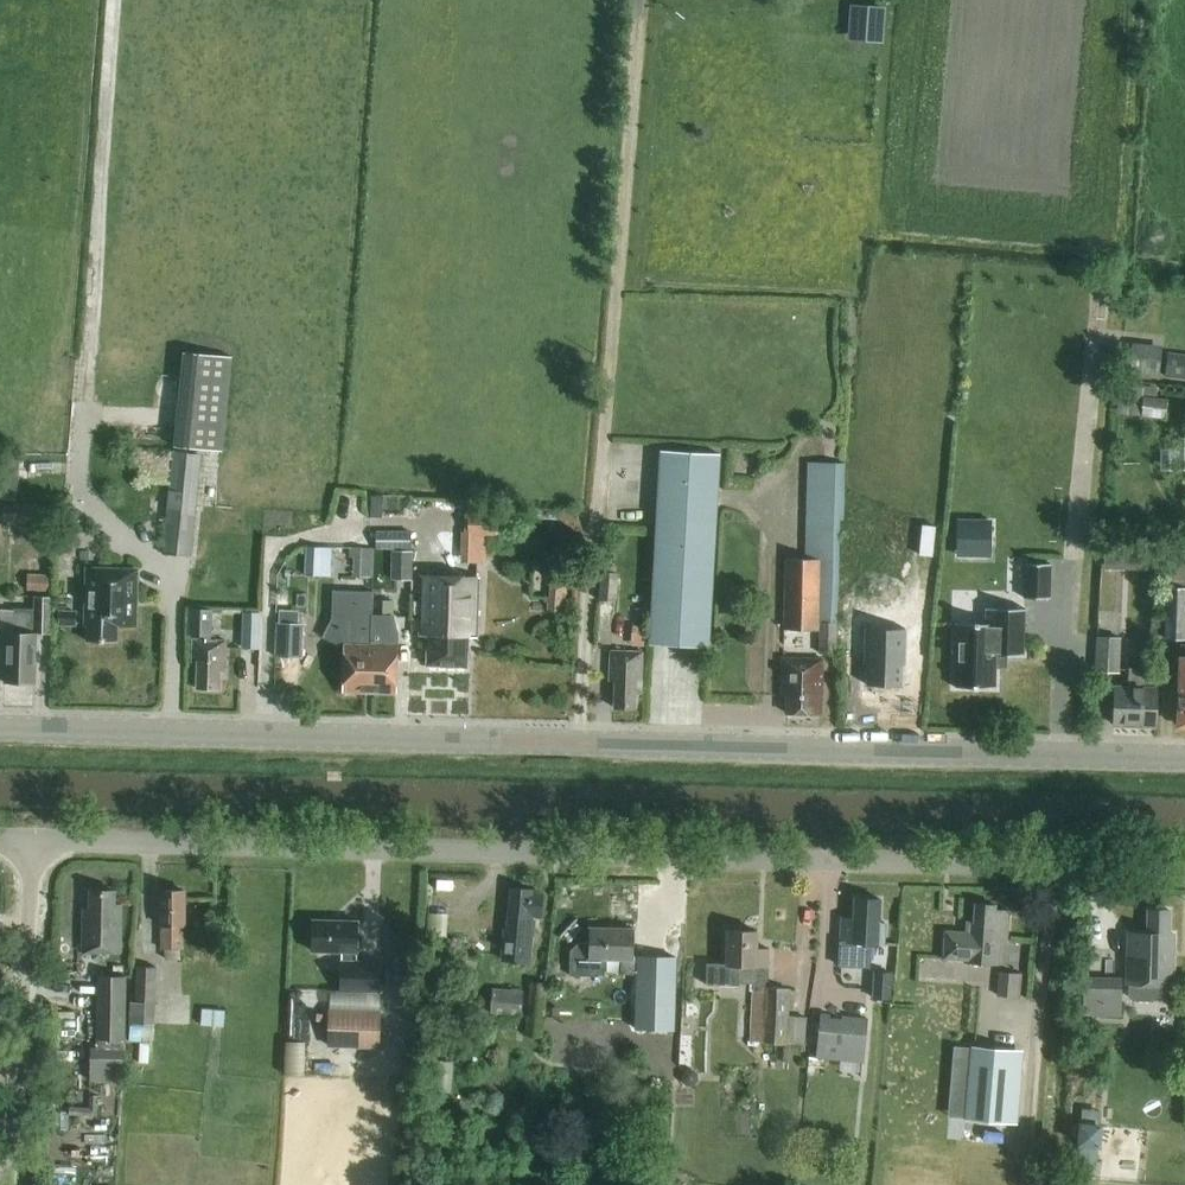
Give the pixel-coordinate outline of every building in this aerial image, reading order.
[(885,40),(886,4),(851,3),(851,39),(885,40)] [(1159,377),(1162,348),(1132,344),(1128,374),(1159,377)] [(173,448),(223,453),(232,358),(183,353),(173,448)] [(1164,380),(1184,382),(1184,356),(1167,354),(1164,380)] [(909,494),(918,376),(875,373),(866,493),(895,495),(885,617),(920,620),(930,495),(909,494)] [(1165,420),(1167,400),(1144,397),(1141,417),(1165,420)] [(1184,467),(1184,435),(1163,435),(1163,467),(1184,467)] [(661,451),(657,533),(651,640),(709,642),(719,454),(661,451)] [(173,452),(170,480),(164,554),(191,557),(201,455),(173,452)] [(821,631),(821,624),(836,624),(840,519),(843,519),(845,464),(807,463),(805,559),(786,559),(785,630),(821,631)] [(460,563),(486,564),(487,536),(496,537),(497,515),(494,515),(494,506),(475,506),(475,514),(465,514),(464,533),(462,533),(460,563)] [(974,550),(974,536),(990,537),(990,521),(958,521),(957,549),(974,550)] [(392,552),(411,553),(411,533),(376,532),(376,551),(392,551),(392,552)] [(331,549),(306,548),(304,576),(320,577),(329,577),(331,549)] [(353,578),(373,579),(373,549),(349,549),(349,559),(353,559),(353,578)] [(1132,551),(1132,570),(1157,571),(1158,552),(1132,551)] [(411,553),(392,552),(391,581),(412,581),(413,553),(411,553)] [(1023,564),(1023,600),(1050,600),(1050,565),(1023,564)] [(139,570),(103,568),(85,568),(83,628),(86,628),(86,643),(118,644),(119,629),(137,629),(139,570)] [(601,573),(599,601),(615,603),(617,573),(601,573)] [(48,592),(48,575),(27,575),(26,591),(48,592)] [(468,638),(477,638),(479,578),(421,576),(419,636),(428,637),(427,666),(467,667),(468,638)] [(568,581),(551,581),(551,609),(568,609),(568,581)] [(1165,588),(1164,641),(1184,641),(1184,589),(1165,588)] [(370,691),(372,615),(372,592),(333,591),(332,619),(322,639),(339,646),(345,649),(344,690),(347,690),(350,693),(358,693),(361,691),(370,691)] [(32,599),(31,610),(30,610),(30,597),(15,596),(15,613),(0,612),(0,633),(5,633),(4,683),(35,683),(37,634),(52,635),(53,598),(34,598),(34,599),(32,599)] [(250,625),(251,608),(223,607),(223,624),(250,625)] [(212,610),(191,609),(190,635),(211,635),(212,610)] [(1025,610),(985,609),(985,625),(955,625),(954,689),(995,690),(996,656),(1024,657),(1025,610)] [(76,627),(77,610),(58,610),(58,627),(76,627)] [(275,624),(274,658),(303,660),(305,625),(299,625),(299,611),(280,611),(279,624),(275,624)] [(396,692),(397,629),(393,616),(372,615),(370,691),(379,691),(381,694),(389,694),(392,691),(396,692)] [(821,624),(821,631),(820,654),(836,654),(836,624),(821,624)] [(646,626),(632,626),(631,646),(645,647),(646,626)] [(900,686),(900,665),(903,665),(904,630),(865,629),(865,664),(867,664),(867,686),(900,686)] [(260,649),(260,630),(242,630),(242,649),(260,649)] [(1094,673),(1119,675),(1121,639),(1096,638),(1094,673)] [(219,674),(225,674),(226,642),(193,640),(192,663),(197,663),(196,689),(219,690),(219,674)] [(1179,657),(1177,727),(1184,727),(1184,646),(1180,645),(1179,657)] [(636,682),(642,683),(643,653),(610,651),(609,682),(615,682),(614,708),(635,709),(636,682)] [(786,713),(821,715),(823,659),(781,658),(781,696),(786,696),(786,713)] [(1113,725),(1155,726),(1156,688),(1154,688),(1154,689),(1145,689),(1145,669),(1129,669),(1128,689),(1115,688),(1113,725)] [(511,888),(507,930),(505,929),(502,961),(530,963),(533,933),(534,933),(535,918),(540,918),(543,894),(531,892),(532,890),(511,888)] [(182,926),(184,926),(184,892),(161,891),(161,926),(162,926),(161,949),(182,950),(182,926)] [(115,905),(115,892),(90,892),(89,909),(83,909),(82,953),(120,954),(121,905),(115,905)] [(841,919),(840,942),(838,968),(870,969),(871,947),(881,948),(881,944),(884,944),(885,924),(879,923),(880,900),(854,898),(853,919),(841,919)] [(966,923),(966,933),(945,932),(943,959),(964,961),(964,963),(998,965),(1001,940),(1007,941),(1009,913),(996,912),(995,906),(975,905),(973,924),(966,923)] [(1169,999),(1169,985),(1173,985),(1174,935),(1168,934),(1169,911),(1148,910),(1147,934),(1128,933),(1127,983),(1128,983),(1128,999),(1133,1003),(1152,1003),(1157,999),(1169,999)] [(357,962),(357,953),(358,922),(313,920),(312,951),(342,952),(341,992),(379,993),(380,963),(357,962)] [(589,928),(589,943),(579,943),(571,951),(570,976),(595,976),(605,966),(605,960),(622,960),(621,974),(637,975),(638,957),(634,957),(634,929),(589,928)] [(727,931),(726,966),(706,965),(706,986),(739,987),(739,983),(754,984),(752,1042),(803,1046),(806,1019),(787,1017),(789,990),(766,988),(768,951),(756,950),(757,932),(727,931)] [(676,1031),(678,958),(638,956),(636,1030),(676,1031)] [(155,1026),(156,1004),(157,968),(131,967),(130,987),(135,987),(134,1003),(130,1003),(129,1025),(155,1026)] [(872,997),(889,998),(891,969),(873,969),(872,997)] [(999,973),(997,996),(1016,997),(1018,974),(999,973)] [(124,1068),(125,978),(97,977),(95,1047),(90,1047),(89,1082),(120,1083),(120,1068),(124,1068)] [(1082,1017),(1105,1017),(1121,1018),(1122,979),(1083,978),(1082,1017)] [(493,989),(491,1015),(521,1017),(523,992),(493,989)] [(377,1048),(378,1011),(331,1010),(330,1047),(377,1048)] [(862,1061),(865,1019),(821,1015),(818,1057),(862,1061)] [(286,1039),(285,1073),(306,1074),(307,1040),(286,1039)] [(971,1047),(965,1117),(1011,1121),(1016,1051),(971,1047)] [(431,1061),(428,1093),(440,1093),(442,1062),(431,1061)] [(681,1081),(686,1086),(693,1086),(698,1081),(698,1074),(693,1069),(686,1069),(681,1074),(681,1081)] [(763,1135),(763,1108),(725,1107),(725,1134),(763,1135)] [(1080,1146),(1078,1169),(1095,1170),(1097,1147),(1080,1146)]
